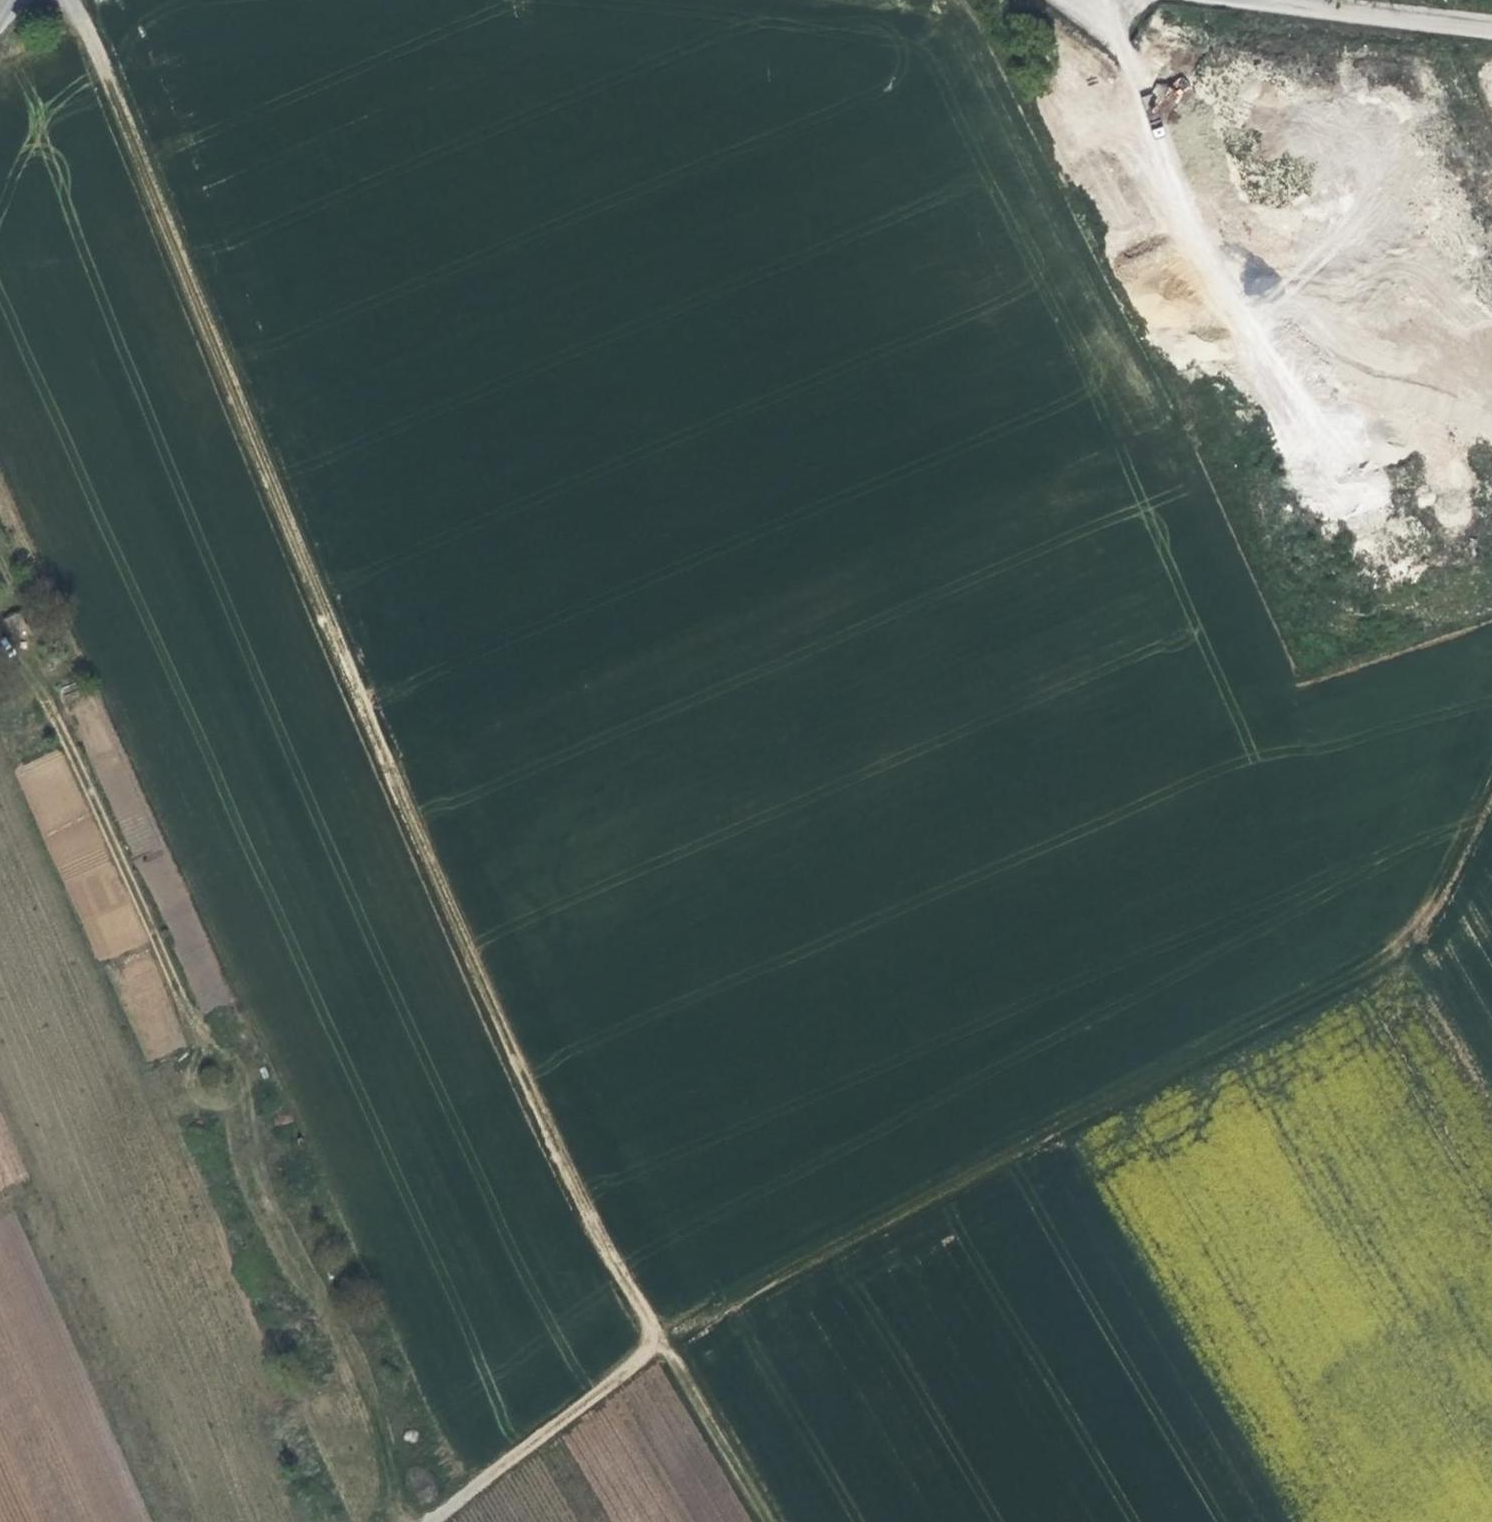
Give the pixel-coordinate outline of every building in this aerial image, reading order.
[(19,612),(5,617),(13,639),(28,634),(19,612)]
